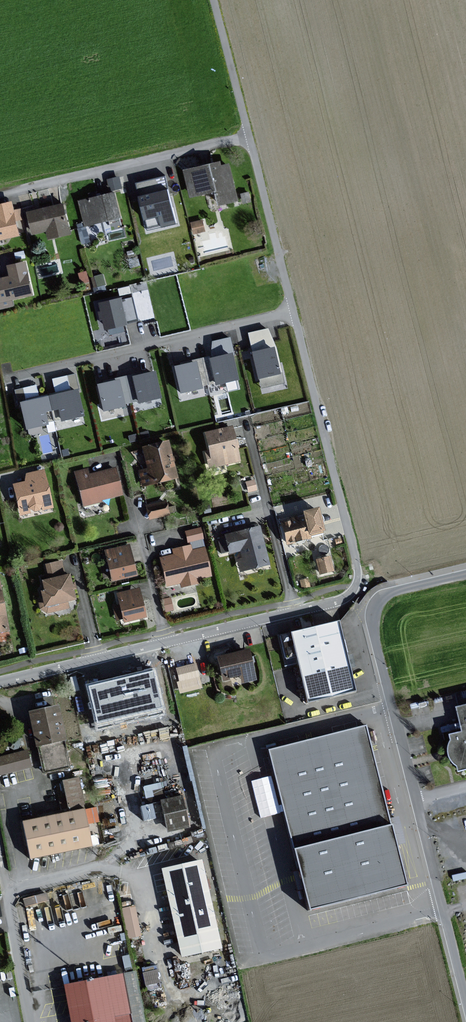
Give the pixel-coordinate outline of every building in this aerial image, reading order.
[(223,203),(240,199),(231,163),(224,165),(223,160),(187,169),(193,195),(220,188),(223,203)] [(169,175),(139,183),(150,230),(180,223),(169,175)] [(123,216),(117,191),(82,200),(88,224),(123,216)] [(21,234),(19,220),(23,219),(22,209),(16,210),(14,201),(0,204),(0,238),(21,234)] [(72,232),(65,202),(31,211),(36,232),(50,229),(52,237),(72,232)] [(206,230),(204,220),(194,223),(196,232),(206,230)] [(91,241),(87,227),(80,228),(83,242),(91,241)] [(28,261),(11,265),(13,275),(0,278),(0,301),(35,292),(28,261)] [(103,301),(109,326),(140,319),(135,297),(127,299),(126,296),(103,301)] [(248,333),(262,387),(286,383),(277,345),(268,327),(248,333)] [(238,376),(232,352),(204,359),(210,383),(238,376)] [(182,389),(210,383),(204,359),(176,366),(182,389)] [(156,371),(128,378),(134,401),(161,394),(156,371)] [(106,408),(134,401),(128,378),(100,385),(106,408)] [(85,414),(79,389),(50,396),(53,409),(61,407),(64,419),(85,414)] [(49,423),(46,411),(53,409),(50,396),(23,402),(28,427),(49,423)] [(241,461),(232,427),(206,434),(210,451),(207,451),(211,469),(241,461)] [(179,477),(169,440),(144,447),(149,467),(141,469),(145,486),(179,477)] [(122,496),(114,468),(90,475),(88,468),(74,472),(84,507),(122,496)] [(52,507),(45,470),(26,474),(27,481),(16,483),(22,513),(52,507)] [(166,502),(148,505),(151,518),(169,515),(166,502)] [(326,530),(321,507),(305,511),(306,518),(285,523),(289,542),(312,537),(311,533),(326,530)] [(269,563),(261,526),(227,534),(231,551),(243,549),(245,558),(239,560),(242,570),(269,563)] [(201,528),(187,531),(189,541),(203,538),(201,528)] [(137,575),(130,545),(107,550),(114,580),(137,575)] [(211,575),(205,548),(192,551),(191,546),(174,549),(175,555),(162,557),(168,584),(182,582),(183,586),(199,582),(198,578),(211,575)] [(334,571),(331,556),(318,559),(321,574),(334,571)] [(41,609),(47,613),(69,607),(67,600),(77,598),(71,575),(66,576),(62,560),(46,564),(49,579),(45,580),(47,590),(43,591),(45,599),(39,600),(41,609)] [(0,580),(0,631),(9,629),(0,580)] [(147,617),(140,588),(119,593),(121,604),(114,606),(117,619),(125,617),(126,622),(147,617)] [(171,597),(163,599),(166,612),(174,610),(171,597)] [(301,664),(309,701),(357,691),(350,662),(341,621),(317,627),(279,635),(287,668),(301,664)] [(250,649),(218,657),(223,679),(242,675),(244,683),(258,680),(250,649)] [(196,663),(176,667),(180,682),(186,681),(187,688),(201,685),(196,663)] [(165,713),(154,669),(87,685),(98,729),(165,713)] [(58,707),(28,712),(36,748),(66,742),(58,707)] [(366,726),(267,750),(312,913),(409,889),(366,726)] [(460,767),(462,768),(463,773),(465,772),(465,733),(454,736),(455,741),(454,744),(452,747),(452,751),(452,755),(453,759),(454,762),(457,765),(460,767)] [(0,758),(0,776),(31,769),(27,752),(0,758)] [(67,807),(85,803),(79,775),(62,778),(67,807)] [(143,784),(145,797),(163,793),(161,781),(143,784)] [(182,799),(161,803),(167,830),(188,826),(182,799)] [(141,804),(142,818),(157,816),(156,802),(141,804)] [(85,810),(25,823),(33,858),(93,845),(85,810)] [(202,861),(160,870),(181,959),(222,950),(202,861)] [(122,906),(128,936),(142,933),(136,904),(122,906)] [(159,981),(157,963),(143,965),(145,983),(159,981)] [(64,985),(71,1021),(132,1021),(123,974),(64,985)]
